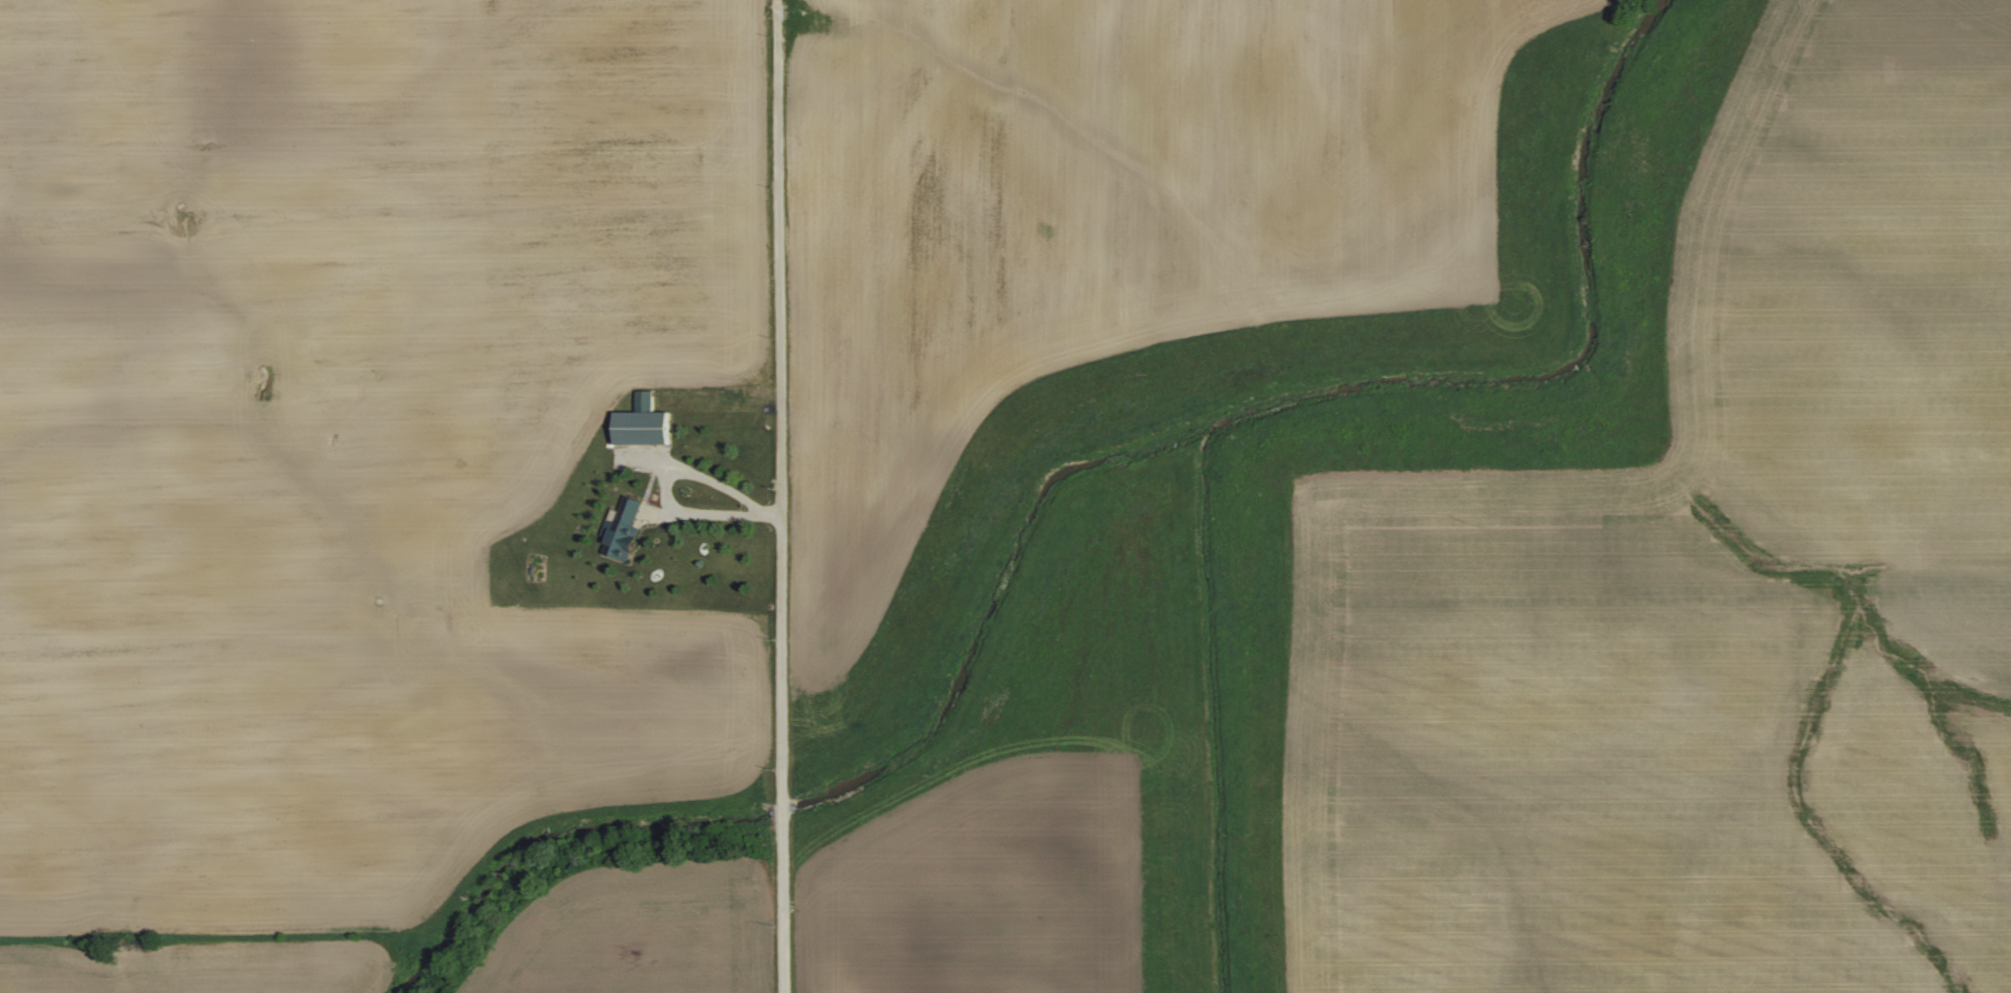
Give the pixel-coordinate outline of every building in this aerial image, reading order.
[(617,444),(680,445),(680,412),(658,411),(658,390),(639,390),(639,411),(617,411),(617,444)]
